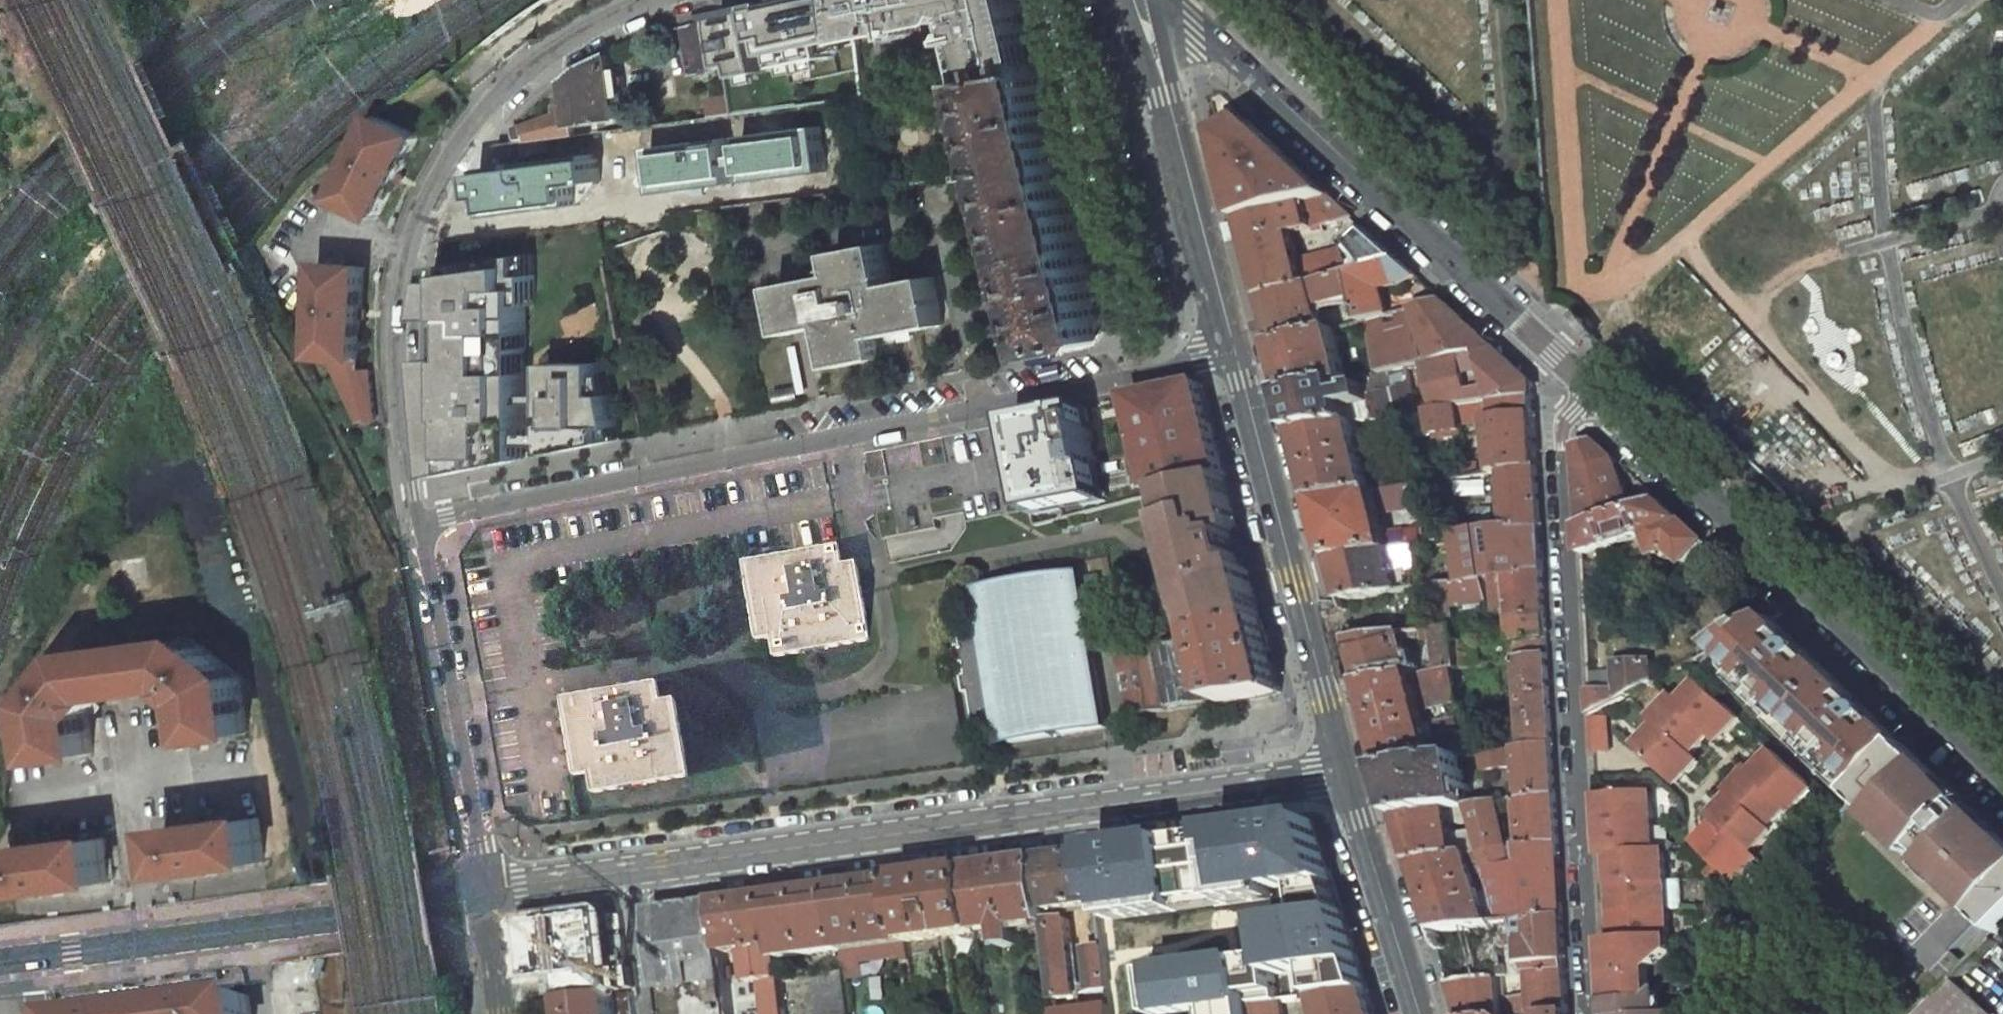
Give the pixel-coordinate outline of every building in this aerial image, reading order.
[(775,3),(788,65),(836,55),(834,43),(861,38),(857,0),(787,0),(775,3)] [(861,38),(953,18),(959,8),(969,13),(987,82),(1040,75),(1021,0),(857,0),(861,38)] [(753,8),(718,15),(719,24),(728,68),(731,78),(766,70),(753,8)] [(719,24),(694,28),(703,72),(728,68),(719,24)] [(586,68),(566,81),(569,104),(571,125),(620,119),(612,55),(586,68)] [(987,82),(984,82),(1007,172),(1061,158),(1040,75),(987,82)] [(734,96),(712,100),(716,117),(738,114),(734,96)] [(572,136),(530,142),(533,171),(844,130),(841,100),(738,114),(716,117),(572,136)] [(555,114),(516,127),(518,143),(530,142),(572,136),(571,125),(569,104),(553,107),(555,114)] [(421,135),(381,115),(339,198),(379,218),(410,158),(421,135)] [(1248,120),(1221,136),(1243,220),(1301,204),(1307,203),(1331,196),(1248,120)] [(1061,158),(1007,172),(1031,263),(1085,250),(1061,158)] [(846,160),(484,208),(488,238),(571,227),(601,223),(723,207),(849,191),(846,160)] [(1331,196),(1307,203),(1314,228),(1354,217),(1331,196)] [(1301,204),(1243,220),(1263,297),(1309,285),(1302,260),(1290,220),(1299,218),(1298,212),(1303,210),(1301,204)] [(1356,247),(1302,260),(1309,285),(1350,274),(1351,273),(1400,260),(1365,228),(1350,240),(1356,247)] [(841,274),(779,286),(789,334),(830,326),(838,367),(886,357),(882,337),(944,324),(934,276),(893,284),(885,243),(836,253),(841,274)] [(1085,250),(1031,263),(1046,322),(1041,324),(1039,316),(1015,321),(1024,360),(1091,346),(1104,325),(1085,250)] [(528,256),(438,267),(430,303),(430,319),(455,319),(456,360),(428,361),(429,374),(437,475),(519,460),(520,428),(527,427),(528,256)] [(1401,305),(1396,287),(1401,285),(1419,277),(1400,260),(1351,273),(1357,297),(1356,297),(1362,322),(1366,321),(1402,311),(1401,305)] [(366,267),(321,264),(314,356),(328,357),(358,359),(366,267)] [(1309,285),(1263,297),(1275,345),(1324,332),(1321,321),(1326,320),(1324,316),(1326,310),(1325,304),(1356,297),(1357,297),(1351,273),(1350,274),(1309,285)] [(1407,368),(1496,349),(1443,300),(1422,305),(1402,311),(1366,321),(1381,374),(1407,368)] [(1324,332),(1275,345),(1288,394),(1342,383),(1348,381),(1334,329),(1324,332)] [(1496,349),(1407,368),(1411,385),(1418,415),(1490,406),(1533,401),(1534,384),(1496,349)] [(328,357),(355,420),(372,420),(370,371),(358,371),(358,359),(328,357)] [(601,363),(549,362),(550,445),(552,452),(610,441),(611,426),(620,425),(613,394),(603,395),(601,363)] [(1342,383),(1288,394),(1298,431),(1355,423),(1383,419),(1401,417),(1418,415),(1411,385),(1368,395),(1365,386),(1357,388),(1358,392),(1345,395),(1342,383)] [(1227,477),(1203,384),(1131,399),(1135,411),(1144,446),(1156,497),(1169,493),(1204,483),(1227,477)] [(1533,401),(1490,406),(1491,415),(1492,425),(1535,420),(1534,410),(1533,401)] [(1101,406),(1015,424),(1033,507),(1037,527),(1123,509),(1101,406)] [(1418,415),(1401,417),(1406,439),(1463,431),(1462,425),(1483,422),(1482,415),(1491,415),(1490,406),(1418,415)] [(1123,414),(1132,449),(1144,446),(1135,411),(1123,414)] [(1401,417),(1383,419),(1392,455),(1409,451),(1406,439),(1401,417)] [(1492,425),(1496,472),(1504,472),(1538,467),(1535,420),(1492,425)] [(1355,423),(1298,431),(1315,498),(1375,489),(1390,487),(1387,476),(1369,479),(1355,423)] [(1629,497),(1616,460),(1597,442),(1578,446),(1581,527),(1660,501),(1649,490),(1635,495),(1629,497)] [(1795,466),(1775,447),(1763,460),(1783,479),(1795,466)] [(1479,463),(1463,465),(1465,476),(1480,474),(1479,463)] [(1538,467),(1504,472),(1507,530),(1542,525),(1538,467)] [(1175,523),(1185,564),(1193,562),(1196,577),(1189,579),(1195,606),(1204,604),(1207,618),(1202,619),(1202,620),(1206,635),(1263,620),(1251,571),(1242,565),(1233,534),(1239,526),(1227,477),(1204,483),(1169,493),(1173,507),(1177,522),(1175,523)] [(1390,487),(1375,489),(1380,512),(1404,507),(1404,510),(1421,508),(1425,509),(1431,508),(1428,481),(1417,483),(1390,487)] [(1375,489),(1315,498),(1330,556),(1407,545),(1405,531),(1390,533),(1391,538),(1387,539),(1380,512),(1375,489)] [(1660,501),(1581,527),(1583,555),(1649,534),(1656,555),(1671,550),(1685,563),(1705,542),(1660,501)] [(1177,522),(1173,507),(1167,508),(1169,521),(1175,523),(1177,522)] [(1342,600),(1401,592),(1442,586),(1484,579),(1497,577),(1544,570),(1542,525),(1507,530),(1434,540),(1407,545),(1330,556),(1342,600)] [(1233,534),(1242,565),(1251,571),(1248,561),(1239,526),(1233,534)] [(838,544),(742,561),(756,639),(770,637),(773,656),(870,639),(856,561),(842,563),(838,544)] [(1181,565),(1184,576),(1189,579),(1196,577),(1193,562),(1185,564),(1181,565)] [(1544,570),(1497,577),(1500,594),(1509,593),(1512,618),(1547,613),(1544,570)] [(986,628),(993,673),(1003,732),(1009,731),(1011,744),(1105,729),(1079,574),(985,590),(992,627),(986,628)] [(1484,579),(1442,586),(1448,622),(1456,622),(1453,606),(1487,602),(1484,579)] [(1401,592),(1342,600),(1352,641),(1397,634),(1400,634),(1392,598),(1402,597),(1401,592)] [(1765,598),(1741,615),(1750,630),(1773,617),(1781,613),(1765,598)] [(1193,610),(1196,622),(1202,620),(1202,619),(1207,618),(1204,604),(1195,606),(1193,610)] [(1512,618),(1502,619),(1506,648),(1516,647),(1517,653),(1519,652),(1520,659),(1549,655),(1547,613),(1512,618)] [(1866,789),(1908,745),(1891,730),(1887,733),(1879,725),(1879,724),(1879,722),(1878,722),(1878,721),(1877,718),(1874,715),(1867,709),(1868,708),(1812,655),(1811,656),(1800,646),(1797,644),(1795,643),(1793,642),(1790,641),(1785,633),(1787,631),(1773,617),(1750,630),(1717,647),(1746,675),(1737,684),(1769,714),(1778,704),(1822,745),(1813,755),(1845,786),(1854,776),(1866,789)] [(1263,620),(1206,635),(1223,704),(1261,698),(1282,693),(1263,620)] [(1470,624),(1454,626),(1459,669),(1476,666),(1470,624)] [(1449,626),(1423,630),(1428,667),(1419,668),(1420,674),(1456,669),(1459,669),(1454,626),(1449,626)] [(1002,732),(985,628),(959,632),(961,645),(955,647),(959,665),(964,665),(966,675),(961,676),(963,693),(969,693),(976,737),(1002,732)] [(1126,649),(1124,634),(1112,637),(1115,652),(1126,649)] [(1397,634),(1352,641),(1363,682),(1407,676),(1397,634)] [(1197,638),(1120,657),(1132,716),(1211,706),(1197,638)] [(192,639),(77,654),(42,701),(49,759),(94,753),(89,714),(91,711),(94,711),(101,701),(101,698),(102,696),(179,686),(181,688),(181,691),(191,699),(194,698),(196,700),(201,739),(246,734),(238,676),(192,639)] [(1549,655),(1520,659),(1526,749),(1554,744),(1549,655)] [(1618,690),(1591,691),(1592,715),(1655,681),(1652,661),(1617,663),(1618,690)] [(1407,676),(1363,682),(1385,769),(1437,762),(1435,755),(1416,683),(1414,675),(1407,676)] [(577,694),(561,697),(575,775),(589,773),(592,792),(688,775),(674,697),(660,700),(657,680),(577,694)] [(1741,718),(1700,680),(1680,701),(1673,695),(1652,716),(1659,723),(1639,745),(1679,783),(1700,761),(1693,754),(1712,733),(1720,740),(1741,718)] [(1592,717),(1594,750),(1610,749),(1608,716),(1592,717)] [(1435,755),(1437,762),(1450,761),(1462,759),(1470,758),(1467,739),(1440,743),(1442,754),(1435,755)] [(1526,749),(1519,750),(1522,799),(1557,794),(1554,744),(1526,749)] [(1979,816),(1968,805),(1971,802),(1950,782),(1949,783),(1908,745),(1866,789),(1859,797),(1878,818),(1875,821),(1948,891),(1950,889),(1953,893),(1951,894),(1967,910),(1969,908),(1980,919),(1982,917),(2002,936),(2002,935),(2002,836),(2001,834),(2002,833),(1982,813),(1979,816)] [(1815,788),(1774,750),(1754,772),(1750,768),(1730,790),(1733,793),(1712,815),(1718,820),(1698,841),(1723,865),(1713,876),(1724,886),(1734,876),(1738,879),(1759,858),(1753,853),(1774,831),(1770,828),(1790,807),(1794,810),(1815,788)] [(1509,751),(1483,756),(1485,771),(1511,767),(1509,751)] [(1437,762),(1385,769),(1400,816),(1466,807),(1469,806),(1462,759),(1450,761),(1437,762)] [(1670,953),(1669,936),(1665,849),(1654,850),(1651,800),(1642,792),(1597,794),(1600,853),(1610,852),(1612,882),(1613,910),(1615,939),(1605,940),(1606,954),(1608,999),(1649,997),(1654,997),(1652,970),(1670,953)] [(1483,850),(1491,876),(1528,873),(1528,866),(1560,862),(1557,794),(1522,799),(1525,848),(1510,849),(1501,802),(1469,806),(1476,829),(1483,850)] [(1466,807),(1400,816),(1414,862),(1483,850),(1476,829),(1450,834),(1449,824),(1468,822),(1466,807)] [(1321,816),(1221,830),(1230,893),(1232,905),(1281,898),(1280,891),(1302,888),(1337,883),(1343,882),(1321,816)] [(258,817),(164,829),(170,874),(264,862),(258,817)] [(1221,830),(1175,837),(1184,900),(1230,893),(1221,830)] [(1175,836),(1097,847),(1105,904),(1110,904),(1114,903),(1116,920),(1185,910),(1184,900),(1175,837),(1175,836)] [(105,837),(11,849),(17,894),(110,882),(105,837)] [(1483,850),(1414,862),(1436,931),(1491,925),(1477,881),(1492,879),(1491,876),(1483,850)] [(1095,851),(1040,858),(1046,911),(1068,908),(1101,903),(1095,851)] [(1040,858),(971,867),(978,932),(1002,929),(1004,947),(1020,945),(1017,927),(1047,923),(1046,911),(1040,858)] [(1491,876),(1492,879),(1505,923),(1518,921),(1563,916),(1560,862),(1528,866),(1528,873),(1491,876)] [(971,867),(901,877),(909,942),(978,932),(971,867)] [(901,877),(836,886),(844,950),(845,963),(876,959),(882,945),(909,942),(901,877)] [(1340,897),(1337,883),(1302,888),(1304,901),(1306,913),(1343,908),(1340,897)] [(836,886),(772,894),(778,946),(780,959),(844,950),(836,886)] [(772,894),(718,902),(725,953),(746,950),(778,946),(772,894)] [(665,1013),(732,1013),(725,953),(718,902),(654,910),(665,1013)] [(1306,913),(1269,917),(1273,956),(1275,975),(1280,974),(1310,970),(1314,999),(1373,990),(1349,907),(1343,908),(1306,913)] [(1047,923),(1069,919),(1068,908),(1046,911),(1047,923)] [(1563,916),(1518,921),(1524,963),(1566,961),(1563,916)] [(534,1004),(613,994),(603,917),(524,927),(534,1004)] [(1069,919),(1047,923),(1056,999),(1078,997),(1069,919)] [(1491,925),(1436,931),(1452,984),(1498,977),(1503,977),(1525,973),(1524,963),(1518,921),(1505,923),(1491,925)] [(746,950),(749,982),(761,981),(765,1013),(787,1013),(780,959),(778,946),(746,950)] [(1089,950),(1094,992),(1111,990),(1106,949),(1089,950)] [(1958,961),(1950,952),(1940,962),(1948,971),(1958,961)] [(1248,955),(1239,956),(1176,964),(1162,966),(1168,1013),(1196,1013),(1208,1012),(1254,1006),(1255,1006),(1249,959),(1248,955)] [(1273,956),(1249,959),(1255,1006),(1283,1002),(1284,1002),(1280,974),(1275,975),(1273,956)] [(1503,977),(1509,1013),(1549,1013),(1569,1012),(1566,961),(1524,963),(1525,973),(1503,977)] [(817,975),(821,1013),(851,1013),(846,972),(817,975)] [(1452,984),(1461,1013),(1504,1013),(1498,977),(1452,984)] [(1958,982),(1927,1013),(1991,1013),(1958,982)] [(1663,988),(1654,997),(1649,997),(1608,999),(1609,1013),(1664,1013),(1663,988)] [(1320,998),(1323,1013),(1376,1013),(1369,993),(1320,998)] [(567,1000),(568,1013),(615,1013),(613,994),(567,1000)] [(100,1013),(251,1013),(249,995),(100,1013)] [(1254,1006),(1255,1013),(1284,1013),(1283,1002),(1255,1006),(1254,1006)]
